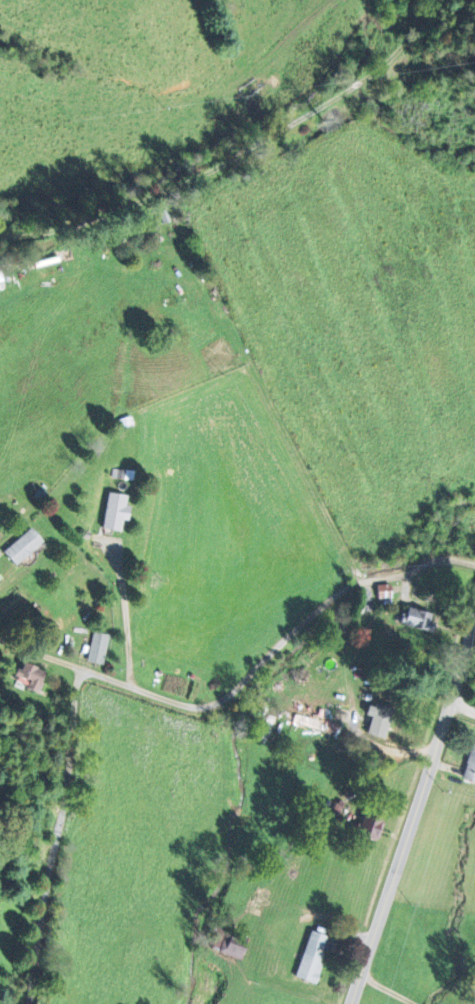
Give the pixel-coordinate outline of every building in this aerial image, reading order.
[(127,493),(107,491),(103,527),(122,529),(123,518),(128,519),(130,503),(126,503),(127,493)] [(43,539),(31,525),(3,550),(16,564),(43,539)] [(436,612),(407,605),(403,623),(432,630),(436,612)] [(86,659),(102,663),(109,633),(93,630),(86,659)] [(46,668),(22,660),(15,681),(39,689),(46,668)] [(370,701),(367,713),(373,715),(368,731),(385,737),(393,708),(370,701)] [(342,725),(296,712),(293,721),(339,734),(342,725)] [(472,742),(462,777),(474,781),(474,743),(472,742)] [(378,836),(383,817),(364,811),(358,830),(378,836)] [(241,958),(247,945),(237,941),(240,934),(220,926),(212,945),(241,958)] [(329,935),(310,929),(296,976),(315,981),(329,935)]
